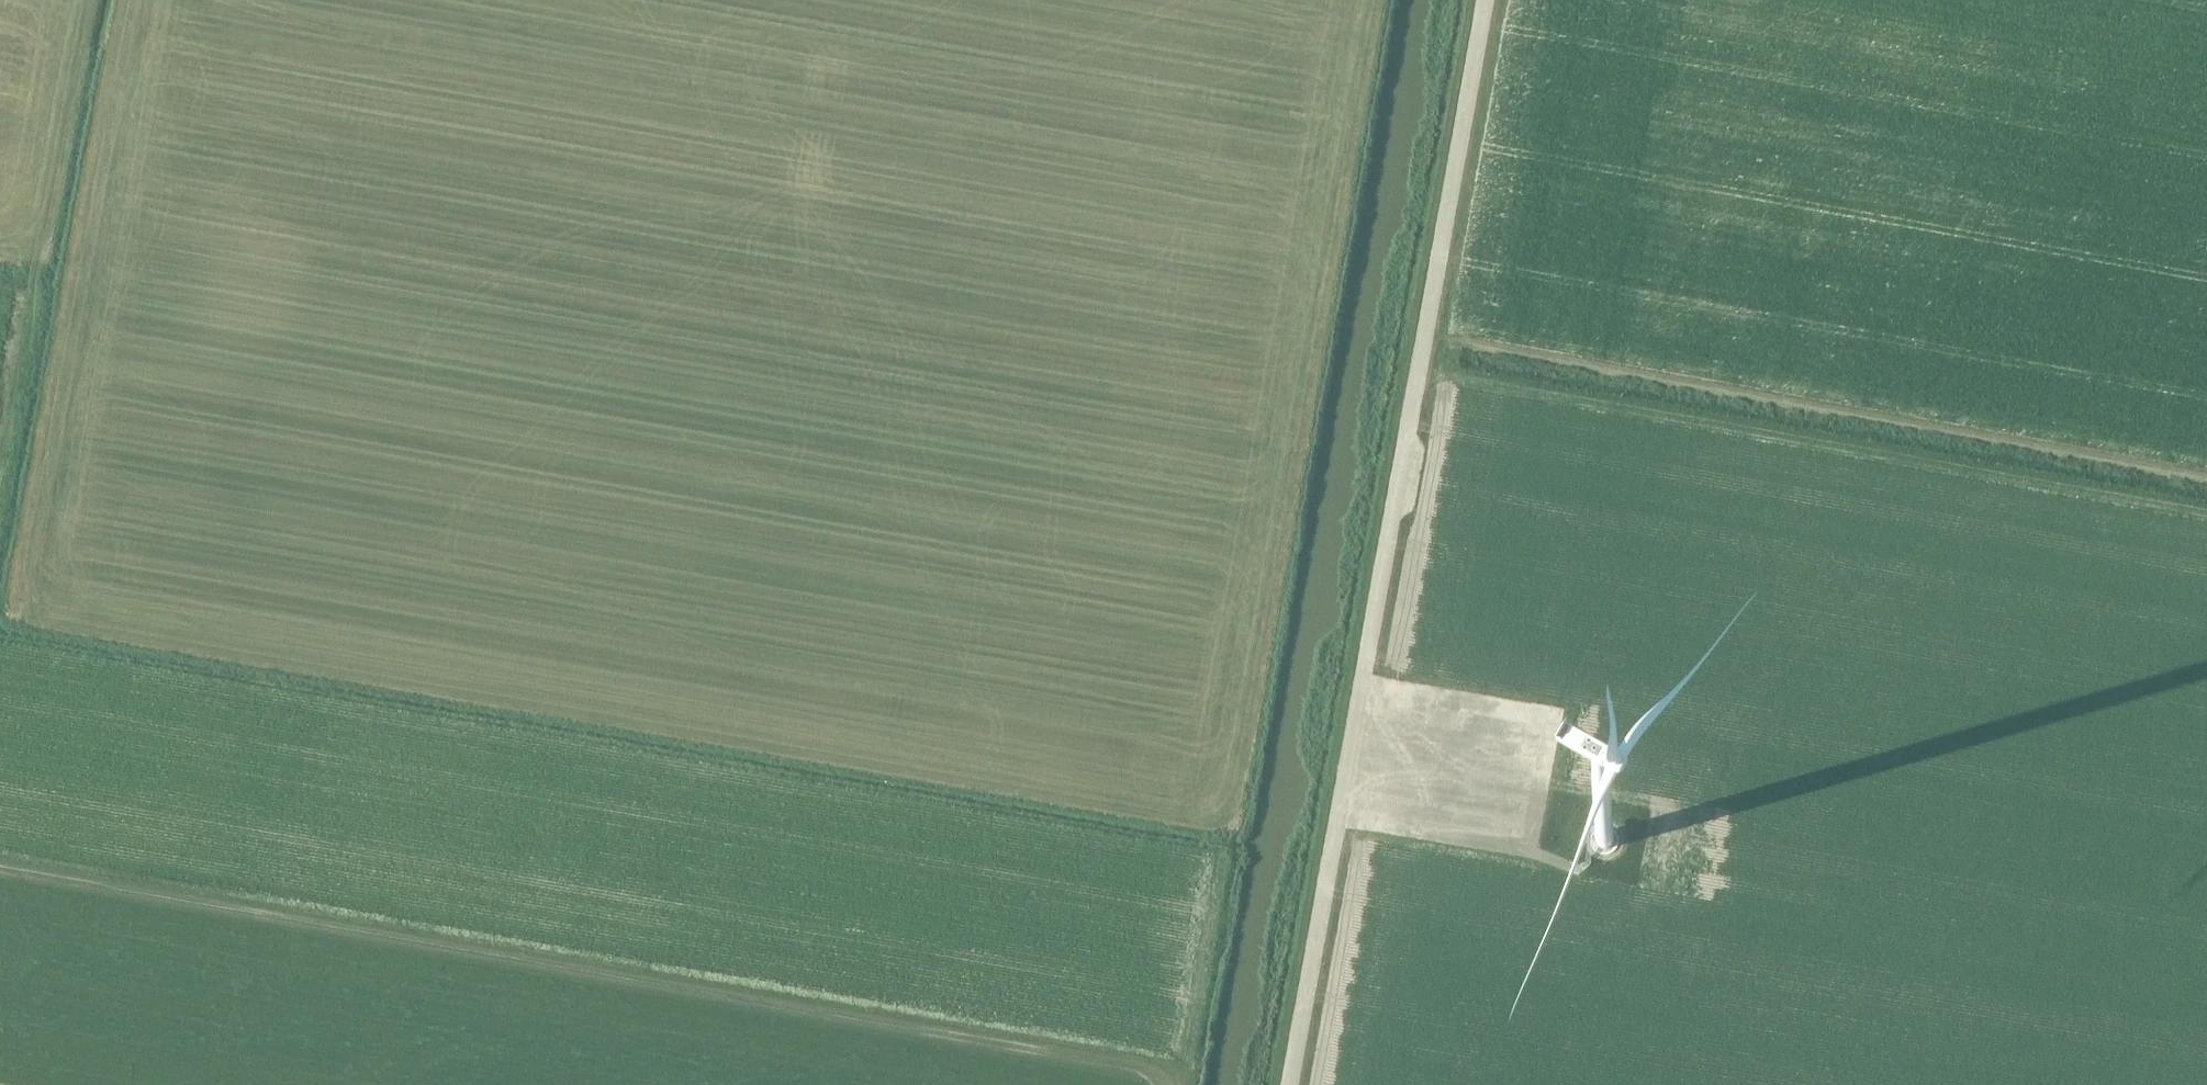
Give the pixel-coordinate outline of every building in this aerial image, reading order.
[(1145,826),(1145,818),(1122,818),(1123,827),(1145,826)]
